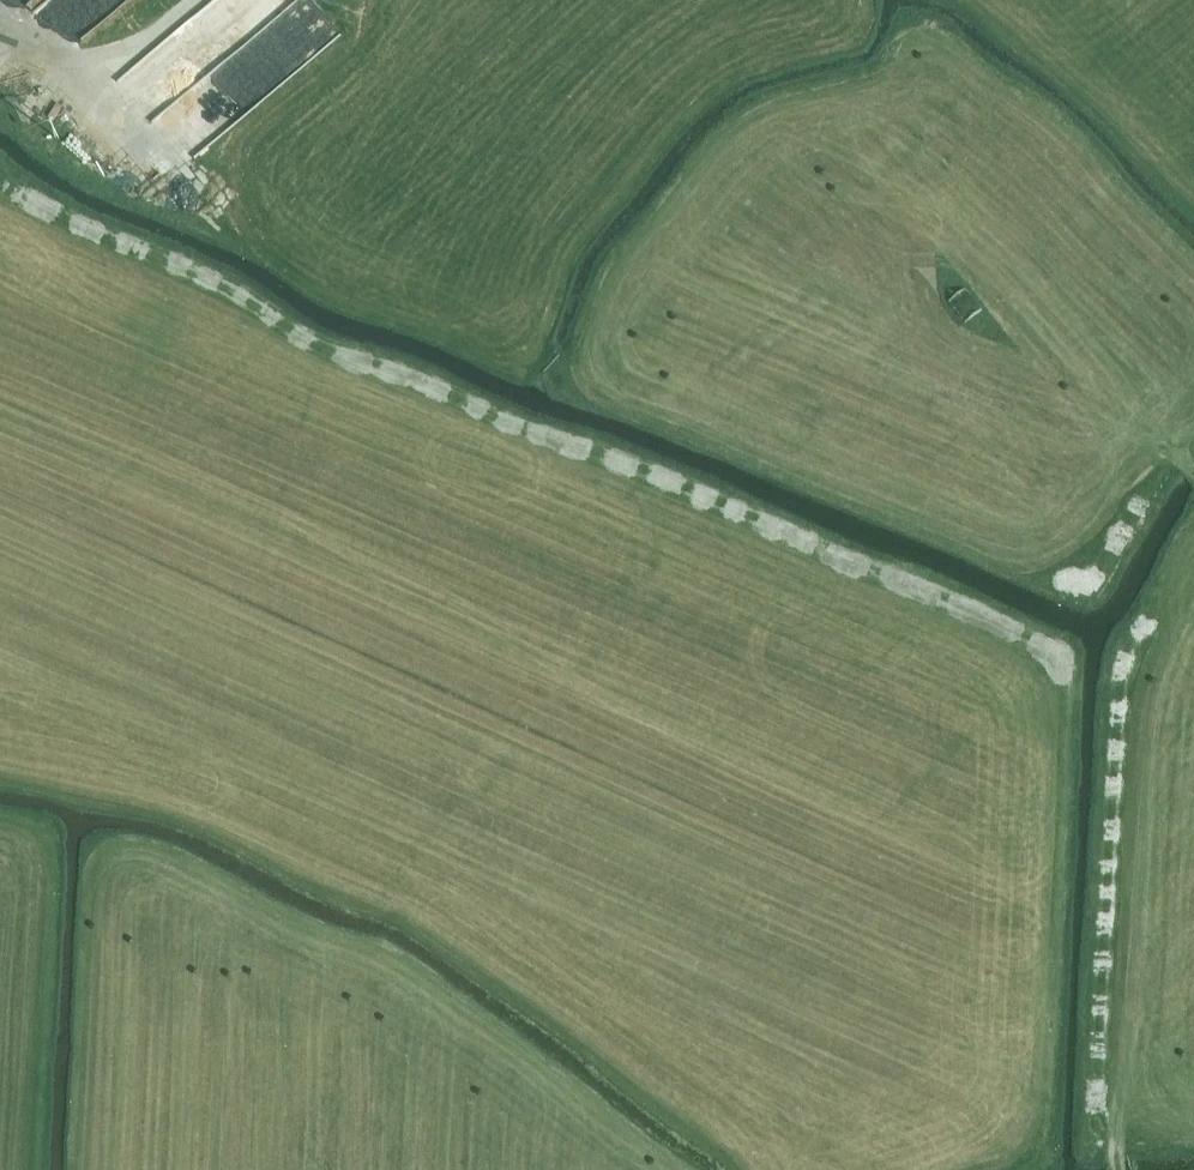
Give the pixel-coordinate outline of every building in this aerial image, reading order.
[(299,0),(263,0),(279,18),(299,0)]
